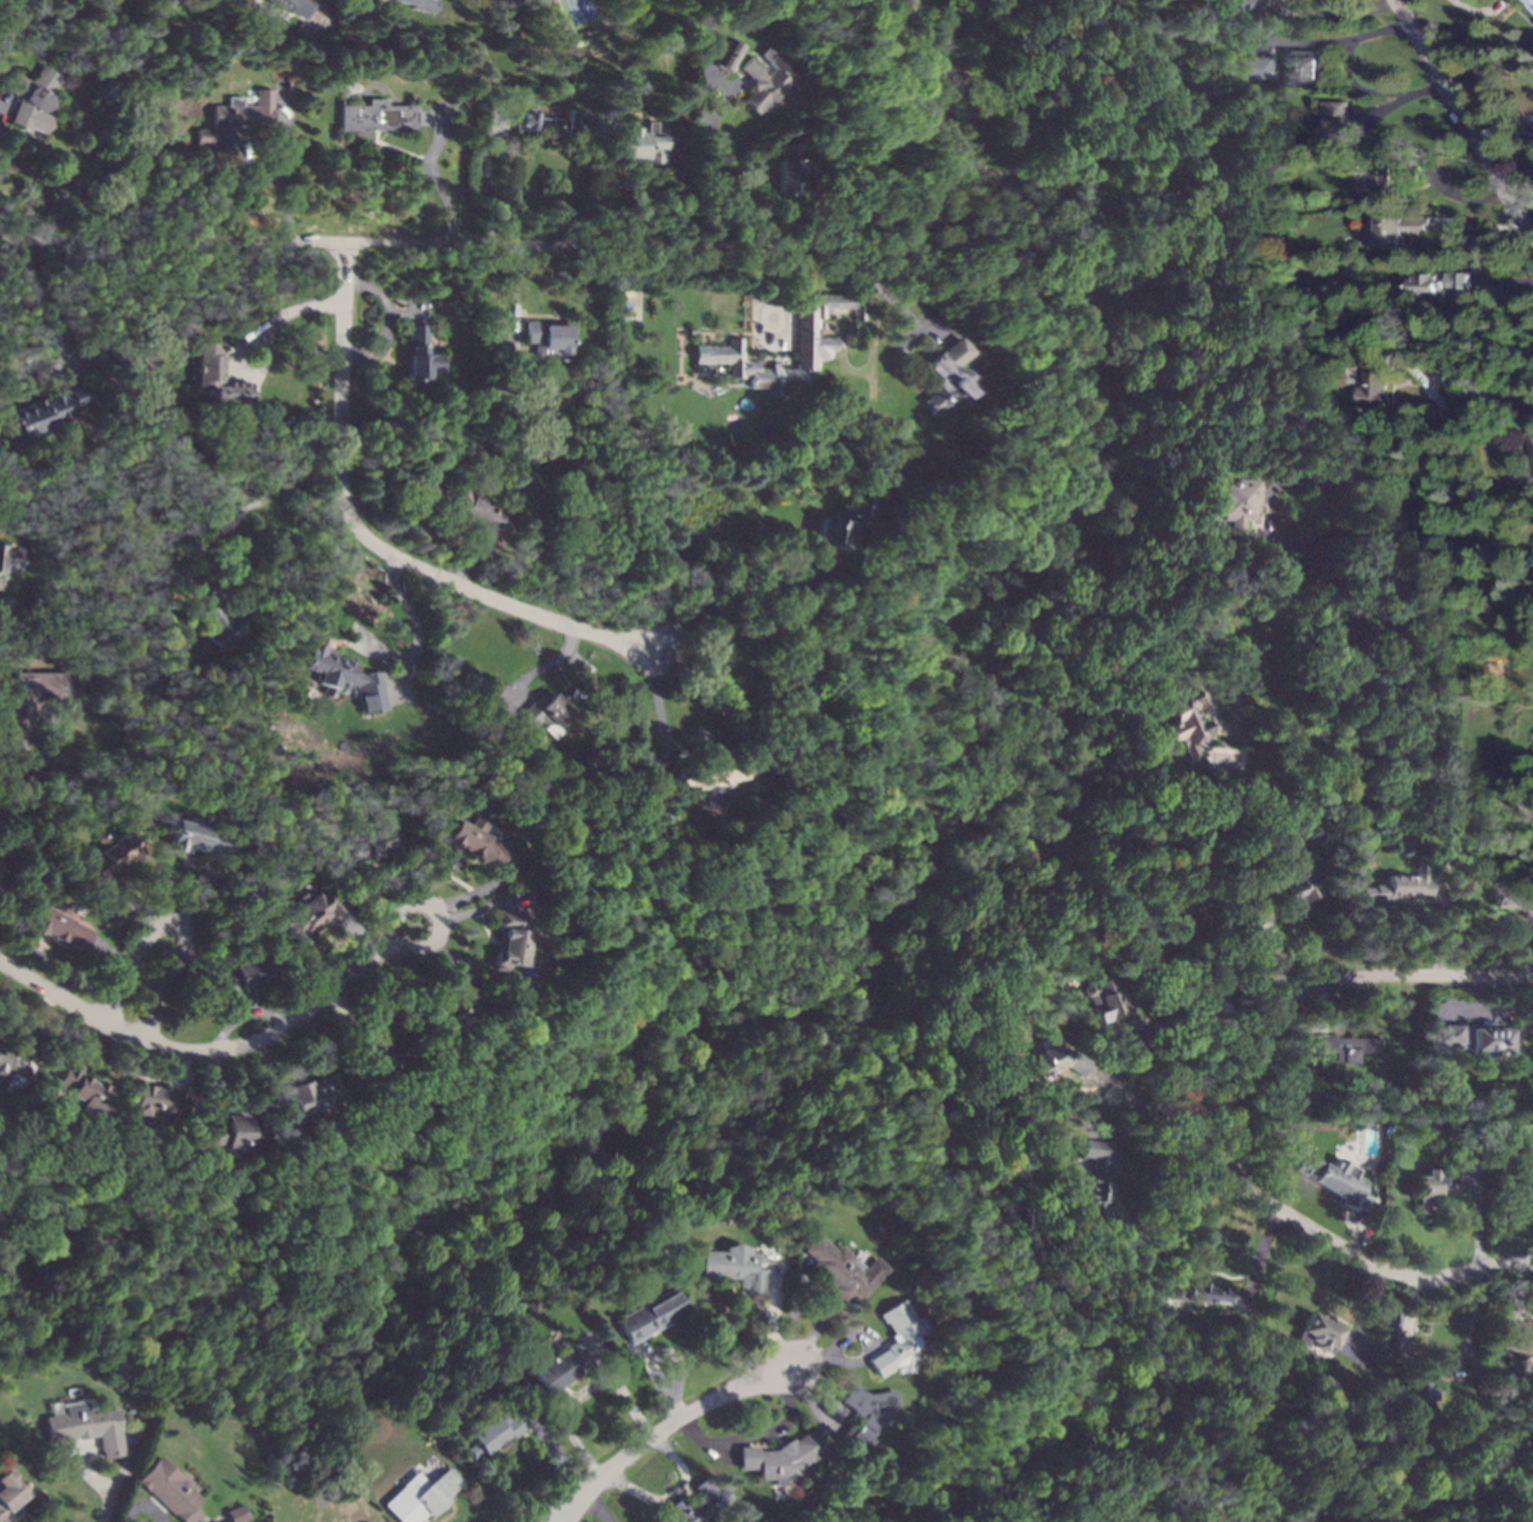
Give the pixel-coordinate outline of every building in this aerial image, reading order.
[(297,28),(304,30),(306,25),(312,28),(316,19),(312,17),(317,4),(324,7),(326,1),(324,0),(263,0),(302,15),(297,28)] [(433,10),(435,0),(387,0),(433,10)] [(1221,16),(1234,17),(1234,9),(1245,9),(1246,2),(1255,3),(1255,0),(1222,0),(1221,16)] [(1532,13),(1532,0),(1520,0),(1532,13)] [(713,64),(728,72),(741,45),(727,38),(713,64)] [(756,115),(799,70),(769,41),(757,53),(772,67),(767,73),(749,56),(737,68),(755,85),(741,100),(756,115)] [(1284,86),(1325,86),(1325,51),(1284,51),(1284,86)] [(1267,57),(1234,56),(1233,77),(1266,78),(1267,57)] [(20,97),(7,123),(28,133),(30,127),(45,134),(53,118),(44,114),(52,96),(50,95),(59,75),(39,65),(32,80),(13,72),(5,90),(20,97)] [(272,125),(272,88),(255,88),(255,106),(243,106),(243,96),(227,96),(227,105),(212,105),(212,129),(195,129),(195,145),(232,145),(232,125),(272,125)] [(339,129),(414,130),(415,106),(385,106),(385,98),(366,98),(366,106),(340,105),(339,129)] [(1324,124),(1324,152),(1346,152),(1345,101),(1320,101),(1320,124),(1324,124)] [(583,111),(565,109),(564,119),(533,116),(534,108),(518,106),(516,128),(547,131),(547,134),(581,138),(583,111)] [(614,159),(662,160),(663,132),(653,132),(653,122),(645,122),(645,132),(636,131),(636,127),(625,127),(625,131),(615,131),(614,159)] [(777,143),(778,192),(801,192),(800,143),(777,143)] [(1389,185),(1390,163),(1367,162),(1367,184),(1389,185)] [(1365,246),(1401,246),(1401,235),(1428,235),(1428,213),(1374,212),(1374,226),(1365,226),(1365,246)] [(1468,288),(1468,274),(1409,273),(1409,285),(1400,284),(1400,298),(1442,298),(1442,288),(1468,288)] [(795,368),(779,368),(779,362),(771,362),(769,367),(757,367),(757,360),(741,359),(741,337),(728,337),(728,344),(694,344),(694,363),(729,364),(728,376),(790,396),(801,389),(801,369),(816,370),(816,362),(835,350),(835,337),(816,337),(816,317),(829,309),(848,309),(855,320),(862,320),(863,303),(855,303),(849,294),(796,293),(795,368)] [(573,322),(526,321),(525,355),(567,356),(567,340),(572,340),(573,322)] [(441,353),(426,354),(426,323),(406,324),(407,379),(428,378),(428,370),(441,370),(441,353)] [(919,367),(936,385),(920,400),(933,415),(962,388),(956,382),(963,376),(952,364),(966,351),(953,336),(919,367)] [(195,343),(195,387),(203,387),(203,403),(248,403),(248,381),(221,381),(221,343),(195,343)] [(1356,409),(1385,410),(1388,353),(1365,352),(1363,387),(1358,387),(1356,409)] [(3,412),(10,433),(16,431),(20,441),(54,430),(50,420),(93,405),(85,383),(42,397),(43,399),(3,412)] [(1532,487),(1532,429),(1526,429),(1526,468),(1506,468),(1506,487),(1532,487)] [(1256,478),(1229,478),(1228,481),(1219,481),(1219,492),(1213,492),(1213,504),(1218,504),(1217,518),(1226,518),(1226,529),(1242,529),(1242,520),(1256,520),(1256,478)] [(515,518),(458,488),(446,509),(504,540),(515,518)] [(850,514),(832,511),(831,518),(819,516),(813,544),(843,549),(849,521),(865,524),(871,495),(854,492),(850,514)] [(2,557),(8,557),(9,545),(0,544),(0,579),(2,557)] [(183,594),(207,627),(202,630),(217,652),(242,634),(202,580),(183,594)] [(385,709),(378,670),(362,673),(350,670),(352,660),(334,656),(332,648),(307,643),(301,668),(317,672),(315,683),(322,684),(320,693),(333,695),(334,691),(344,693),(346,684),(354,686),(359,714),(385,709)] [(5,688),(5,746),(29,746),(29,697),(70,697),(70,673),(13,672),(13,688),(5,688)] [(1183,757),(1194,752),(1190,742),(1207,736),(1196,705),(1199,704),(1192,687),(1174,694),(1176,700),(1162,705),(1169,722),(1160,726),(1165,741),(1176,738),(1183,757)] [(513,716),(526,730),(534,722),(549,738),(558,730),(554,726),(570,712),(551,692),(544,698),(539,693),(513,716)] [(198,820),(197,826),(227,834),(225,841),(228,842),(224,860),(217,858),(216,861),(201,857),(202,853),(189,850),(188,853),(180,851),(180,853),(166,849),(170,835),(167,834),(171,817),(187,822),(188,817),(198,820)] [(485,825),(480,835),(505,849),(492,871),(476,862),(477,860),(456,847),(455,850),(441,842),(445,835),(443,834),(450,822),(453,823),(454,820),(466,827),(471,817),(485,825)] [(400,833),(394,835),(399,850),(371,861),(369,854),(362,857),(363,860),(345,866),(338,847),(362,838),(361,835),(368,832),(366,825),(377,821),(378,825),(395,819),(400,833)] [(141,852),(131,859),(132,861),(123,868),(122,867),(112,874),(113,876),(111,878),(113,880),(97,891),(85,875),(91,871),(85,863),(102,850),(95,841),(107,832),(113,840),(115,838),(114,837),(124,830),(141,852)] [(1448,868),(1435,868),(1435,856),(1448,856),(1448,868)] [(1321,897),(1297,907),(1295,903),(1288,906),(1287,904),(1279,908),(1273,894),(1281,890),(1279,885),(1310,872),(1321,897)] [(1408,876),(1421,876),(1421,881),(1431,881),(1431,895),(1399,895),(1399,899),(1386,899),(1386,900),(1374,901),(1374,899),(1360,899),(1359,888),(1373,888),(1373,885),(1386,885),(1386,875),(1408,875),(1408,876)] [(1528,887),(1532,887),(1532,918),(1523,918),(1523,911),(1519,911),(1519,908),(1495,908),(1495,899),(1492,899),(1492,888),(1517,888),(1517,881),(1528,881),(1528,887)] [(344,907),(329,919),(326,915),(316,923),(319,926),(311,932),(312,934),(293,949),(284,938),(289,934),(277,919),(311,891),(314,895),(326,885),(344,907)] [(70,907),(65,918),(92,932),(81,954),(63,945),(65,943),(61,941),(60,943),(49,937),(50,936),(42,932),(40,935),(28,928),(32,920),(30,920),(37,906),(40,907),(41,905),(52,910),(57,900),(70,907)] [(527,916),(524,940),(532,942),(530,956),(524,956),(522,968),(503,965),(502,971),(489,969),(492,951),(494,951),(497,930),(490,929),(493,911),(527,916)] [(273,967),(266,970),(269,982),(234,992),(235,996),(217,1002),(211,981),(227,976),(225,970),(233,968),(232,966),(241,964),(240,958),(250,955),(251,957),(268,952),(273,967)] [(1113,991),(1115,990),(1124,1014),(1116,1017),(1119,1024),(1121,1024),(1126,1039),(1124,1040),(1127,1047),(1113,1052),(1110,1043),(1109,1044),(1102,1023),(1098,1024),(1088,997),(1084,995),(1083,991),(1084,987),(1089,985),(1091,986),(1096,984),(1095,982),(1108,978),(1113,991)] [(1467,1029),(1510,1029),(1510,1039),(1513,1039),(1513,1051),(1510,1051),(1510,1052),(1498,1052),(1498,1055),(1490,1057),(1486,1056),(1483,1055),(1483,1052),(1472,1052),(1472,1055),(1458,1055),(1454,1050),(1454,1048),(1434,1047),(1434,1028),(1443,1028),(1443,1026),(1467,1026),(1467,1029)] [(414,1053),(412,1054),(417,1064),(389,1077),(384,1068),(364,1078),(348,1043),(364,1035),(370,1047),(391,1037),(390,1035),(403,1028),(414,1053)] [(1337,1038),(1381,1038),(1381,1045),(1378,1045),(1378,1050),(1375,1050),(1375,1053),(1357,1053),(1358,1063),(1334,1064),(1334,1053),(1320,1053),(1320,1050),(1304,1050),(1304,1035),(1337,1035),(1337,1038)] [(1058,1051),(1066,1048),(1069,1055),(1074,1053),(1087,1062),(1077,1076),(1062,1066),(1036,1078),(1031,1065),(1040,1061),(1036,1052),(1044,1048),(1042,1043),(1052,1038),(1058,1051)] [(7,1083),(0,1081),(0,1044),(9,1046),(9,1047),(15,1049),(17,1042),(37,1047),(29,1079),(9,1074),(7,1083)] [(78,1064),(77,1065),(85,1069),(81,1075),(89,1079),(89,1081),(93,1083),(94,1081),(100,1085),(102,1083),(110,1087),(109,1088),(111,1089),(106,1098),(109,1100),(102,1113),(98,1111),(94,1120),(70,1107),(74,1099),(53,1087),(65,1063),(63,1062),(66,1058),(78,1064)] [(345,1100),(316,1108),(317,1110),(315,1111),(317,1117),(296,1124),(292,1111),(281,1114),(276,1097),(286,1094),(284,1087),(306,1080),(308,1086),(319,1083),(317,1078),(336,1072),(345,1100)] [(141,1081),(140,1084),(153,1087),(153,1088),(165,1090),(166,1086),(189,1090),(187,1099),(184,1099),(180,1119),(166,1116),(164,1124),(147,1121),(148,1118),(125,1113),(129,1094),(124,1093),(127,1078),(141,1081)] [(246,1123),(261,1123),(261,1137),(254,1137),(254,1150),(222,1150),(222,1148),(200,1148),(201,1118),(219,1118),(219,1122),(222,1122),(222,1116),(246,1116),(246,1123)] [(1133,1135),(1126,1139),(1122,1133),(1129,1129),(1133,1135)] [(1109,1143),(1107,1153),(1116,1154),(1113,1174),(1111,1174),(1109,1186),(1112,1186),(1111,1193),(1109,1193),(1107,1202),(1113,1198),(1129,1220),(1112,1233),(1096,1213),(1098,1211),(1096,1207),(1096,1203),(1083,1201),(1087,1174),(1090,1174),(1092,1159),(1079,1157),(1081,1139),(1109,1143)] [(1359,1171),(1356,1176),(1366,1182),(1360,1193),(1372,1200),(1364,1213),(1359,1209),(1357,1213),(1341,1204),(1343,1202),(1338,1199),(1339,1198),(1294,1172),(1299,1162),(1302,1163),(1304,1159),(1306,1161),(1308,1157),(1320,1164),(1320,1162),(1328,1167),(1334,1157),(1359,1171)] [(1463,1193),(1447,1194),(1447,1192),(1441,1192),(1441,1196),(1445,1199),(1445,1202),(1443,1205),(1437,1205),(1437,1207),(1427,1207),(1427,1210),(1425,1213),(1420,1213),(1417,1211),(1416,1209),(1416,1194),(1411,1194),(1411,1176),(1425,1176),(1425,1170),(1447,1170),(1447,1167),(1463,1166),(1463,1193)] [(832,1251),(836,1247),(861,1269),(871,1258),(884,1270),(857,1300),(850,1294),(841,1304),(828,1291),(831,1288),(807,1267),(811,1262),(800,1252),(814,1235),(832,1251)] [(748,1248),(747,1252),(759,1253),(760,1258),(759,1262),(753,1262),(753,1268),(763,1269),(762,1294),(752,1296),(742,1294),(743,1289),(735,1289),(736,1279),(699,1277),(700,1251),(721,1252),(722,1248),(736,1244),(748,1248)] [(1204,1283),(1204,1286),(1226,1288),(1226,1290),(1230,1291),(1231,1289),(1247,1299),(1237,1314),(1222,1304),(1199,1302),(1197,1305),(1190,1304),(1189,1303),(1166,1300),(1162,1291),(1169,1281),(1185,1283),(1185,1280),(1204,1283)] [(686,1314),(667,1326),(666,1323),(627,1345),(613,1320),(671,1287),(686,1314)] [(914,1320),(918,1317),(927,1332),(917,1339),(918,1340),(919,1342),(919,1345),(916,1349),(914,1349),(912,1373),(894,1373),(893,1369),(878,1378),(866,1360),(885,1349),(884,1347),(893,1342),(889,1336),(892,1334),(885,1322),(882,1323),(877,1315),(901,1299),(914,1320)] [(1400,1323),(1398,1323),(1399,1334),(1385,1334),(1385,1323),(1383,1323),(1383,1305),(1400,1305),(1400,1323)] [(1340,1330),(1325,1356),(1309,1347),(1311,1343),(1305,1340),(1301,1348),(1290,1342),(1306,1312),(1340,1330)] [(1522,1329),(1532,1332),(1532,1363),(1525,1356),(1501,1348),(1504,1339),(1493,1335),(1499,1316),(1520,1323),(1519,1326),(1523,1327),(1522,1329)] [(573,1351),(579,1347),(592,1366),(578,1376),(576,1373),(546,1395),(544,1393),(542,1395),(533,1383),(535,1382),(529,1374),(535,1369),(530,1362),(542,1352),(548,1361),(569,1346),(573,1351)] [(1423,1388),(1429,1388),(1429,1401),(1423,1401),(1424,1419),(1406,1419),(1406,1422),(1385,1423),(1385,1408),(1386,1408),(1386,1398),(1389,1398),(1389,1386),(1404,1386),(1404,1382),(1423,1381),(1423,1388)] [(866,1395),(893,1391),(897,1422),(880,1424),(856,1456),(836,1440),(854,1415),(838,1403),(852,1384),(866,1395)] [(72,1407),(83,1405),(84,1411),(99,1409),(99,1411),(113,1409),(121,1455),(99,1459),(95,1435),(45,1443),(41,1418),(60,1414),(58,1406),(72,1403),(72,1407)] [(507,1419),(513,1415),(524,1429),(507,1442),(505,1439),(483,1456),(480,1452),(471,1460),(463,1450),(473,1443),(468,1436),(475,1430),(473,1427),(483,1418),(486,1423),(501,1411),(507,1419)] [(821,1453),(794,1470),(794,1480),(781,1481),(781,1487),(768,1487),(768,1481),(756,1482),(756,1470),(737,1471),(736,1448),(754,1447),(755,1452),(772,1451),(772,1450),(789,1439),(791,1441),(807,1430),(821,1453)] [(197,1515),(190,1521),(179,1521),(145,1491),(144,1492),(133,1482),(156,1456),(180,1478),(178,1480),(199,1499),(190,1509),(197,1515)] [(427,1514),(417,1521),(413,1521),(401,1509),(413,1498),(415,1496),(409,1489),(417,1481),(423,1487),(447,1467),(460,1483),(447,1498),(448,1499),(440,1508),(430,1517),(427,1514)] [(10,1517),(4,1521),(0,1521),(0,1473),(5,1469),(28,1496),(7,1513),(10,1517)] [(720,1514),(711,1521),(674,1521),(679,1518),(670,1507),(681,1498),(687,1506),(699,1495),(693,1488),(704,1478),(717,1492),(721,1488),(729,1498),(716,1510),(720,1514)] [(1300,1510),(1292,1510),(1291,1486),(1299,1485),(1300,1510)] [(247,1520),(242,1521),(229,1521),(225,1511),(241,1505),(247,1520)]
